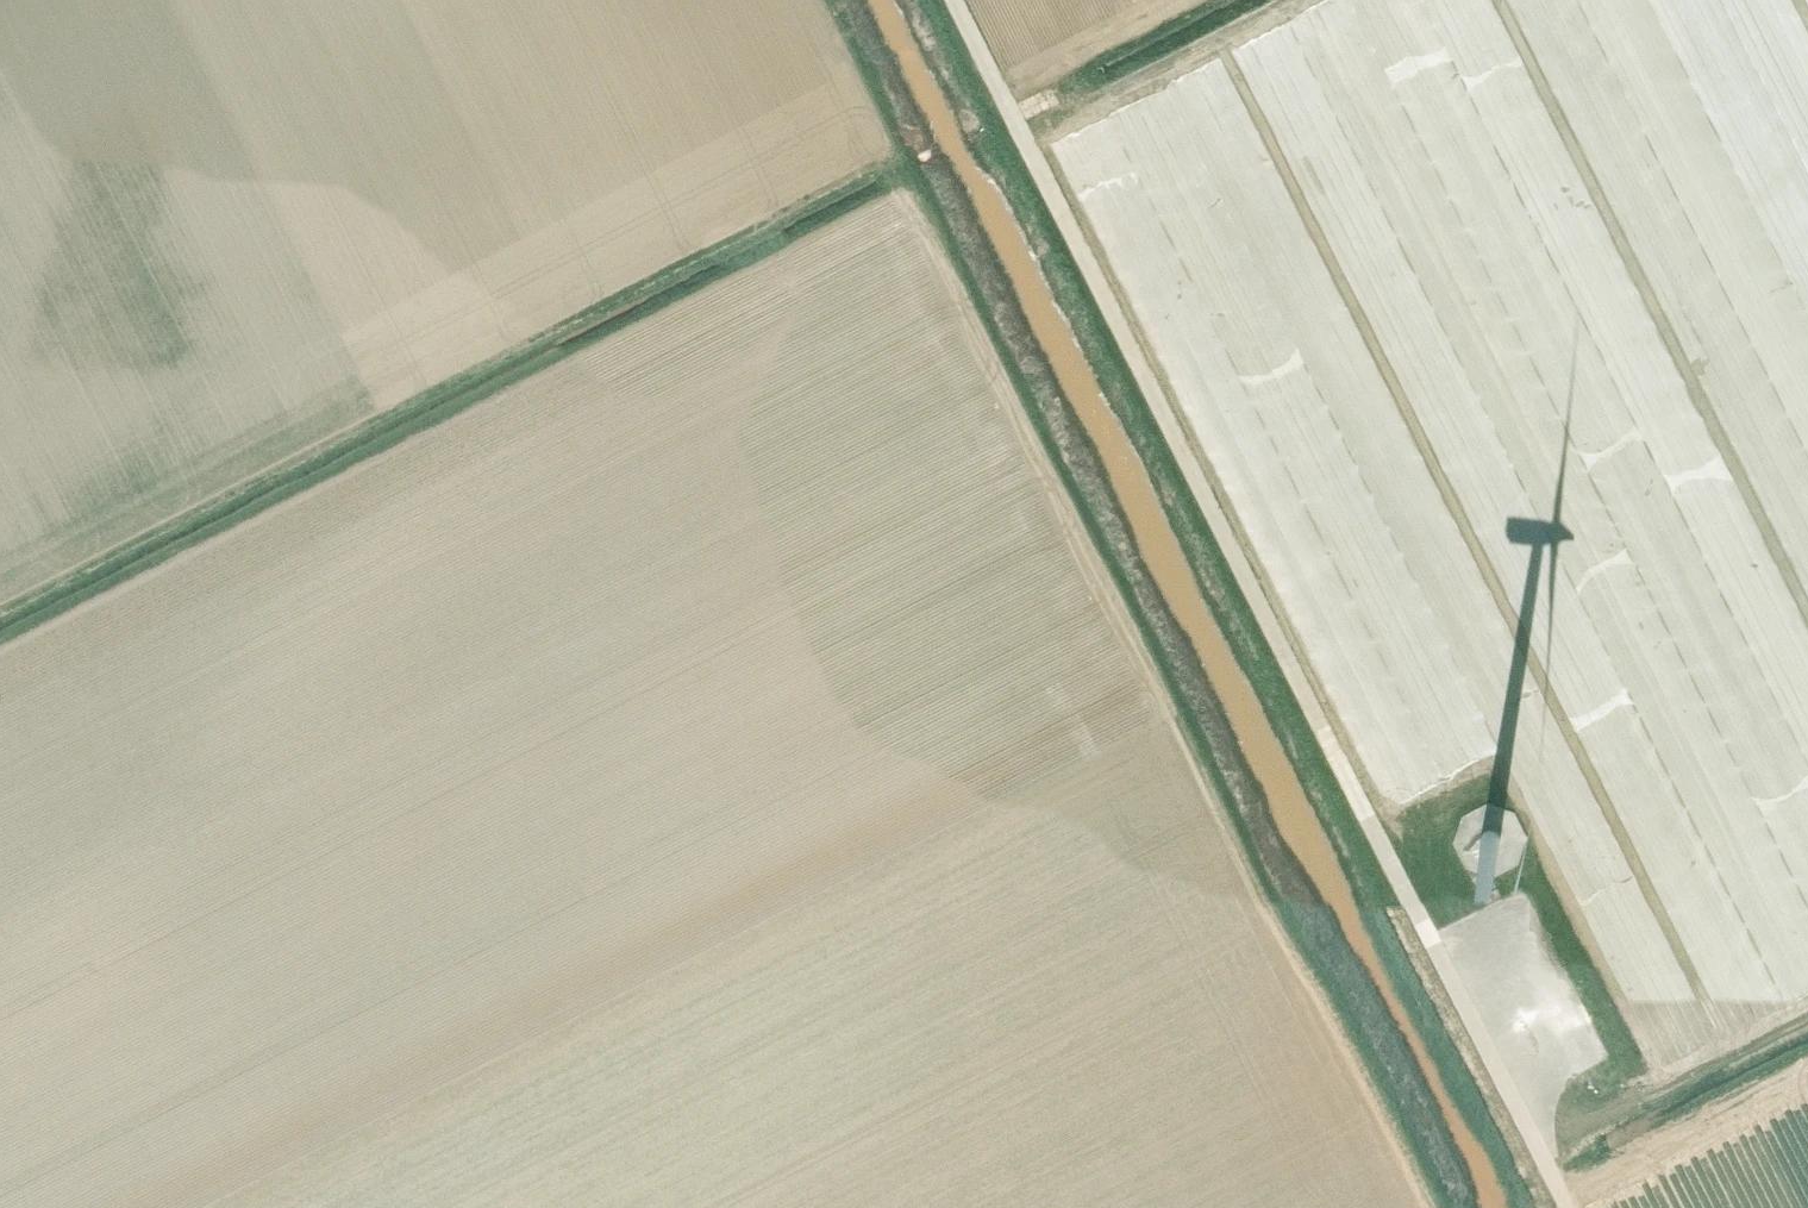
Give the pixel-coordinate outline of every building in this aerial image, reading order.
[(1481,841),(1481,842),(1481,843),(1482,844),(1482,845),(1482,846),(1483,847),(1484,848),(1484,849),(1485,849),(1485,850),(1486,850),(1487,851),(1488,851),(1489,851),(1490,851),(1491,852),(1492,851),(1493,851),(1494,851),(1495,851),(1496,850),(1497,849),(1498,849),(1498,848),(1499,847),(1500,846),(1500,845),(1500,844),(1500,843),(1501,842),(1500,841),(1500,840),(1500,839),(1500,838),(1499,837),(1499,836),(1498,836),(1498,835),(1497,834),(1496,834),(1496,833),(1495,833),(1494,833),(1493,832),(1492,832),(1491,832),(1490,832),(1489,832),(1488,832),(1488,833),(1487,833),(1486,833),(1485,834),(1484,835),(1484,836),(1483,836),(1483,837),(1482,838),(1482,839),(1481,840),(1481,841)]
